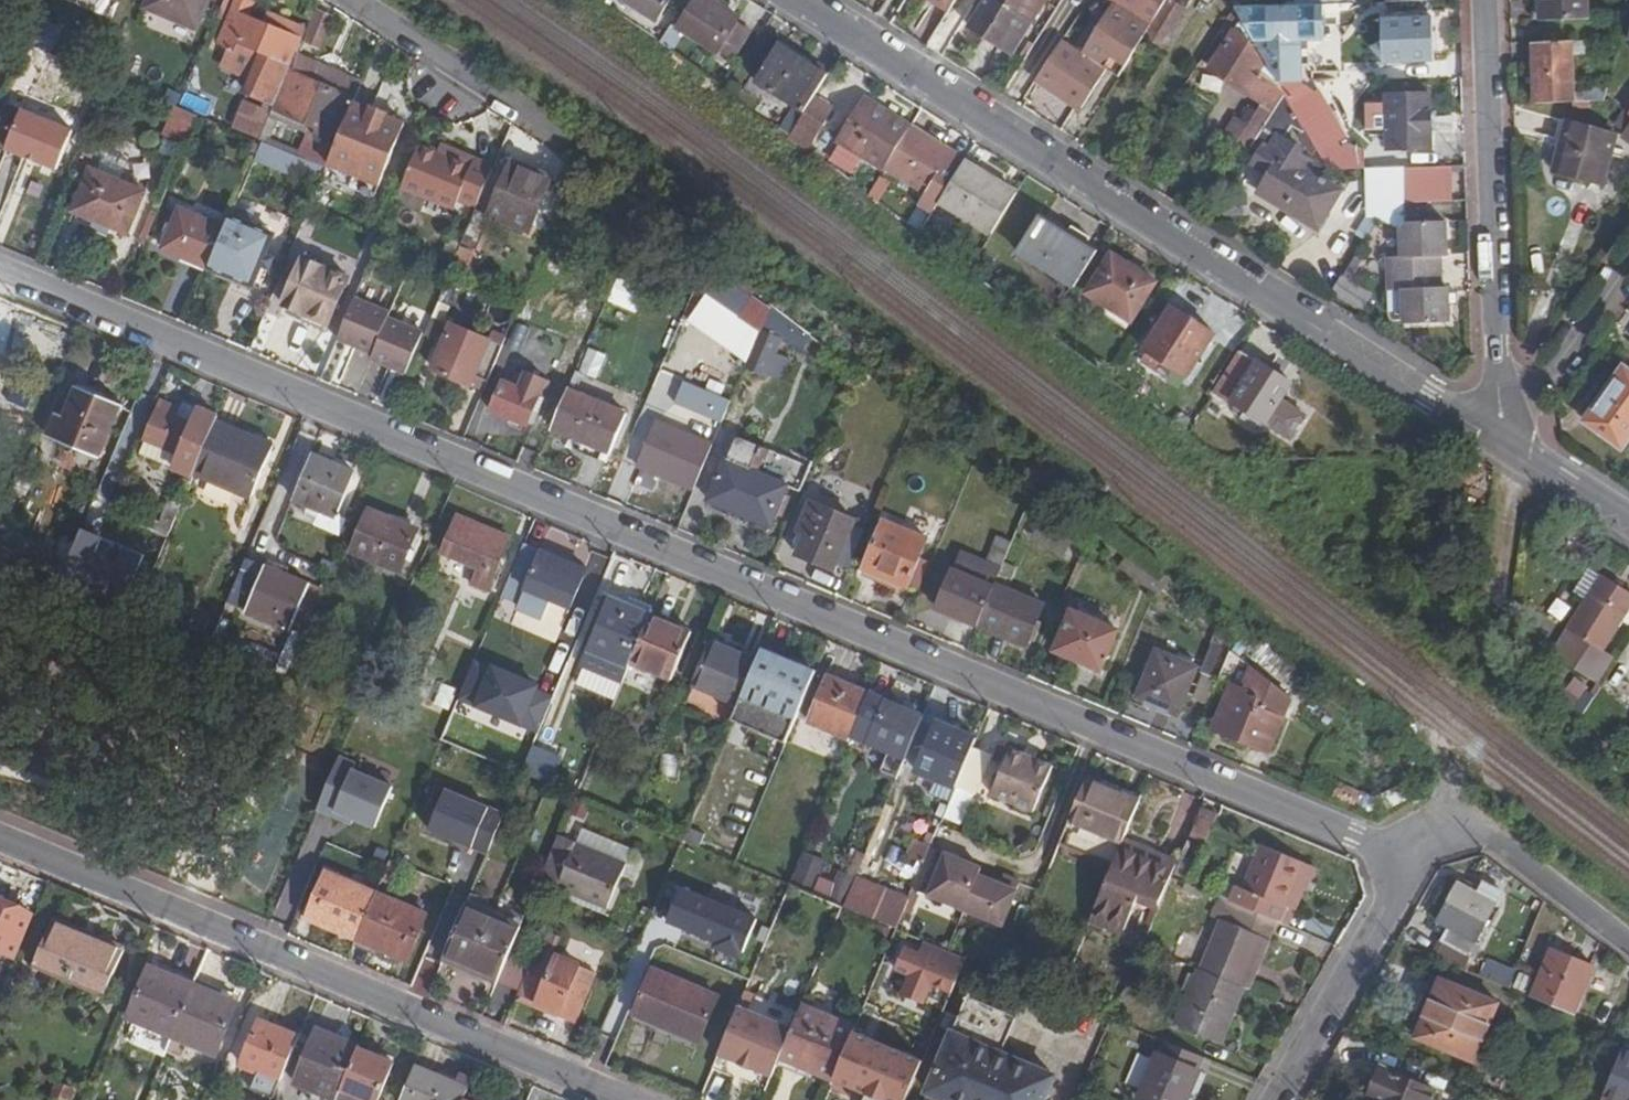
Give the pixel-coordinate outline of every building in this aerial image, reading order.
[(209,0),(149,0),(147,4),(197,27),(209,0)] [(662,11),(669,0),(644,0),(662,11)] [(673,23),(661,41),(685,60),(699,40),(718,52),(721,49),(739,20),(726,11),(730,7),(720,0),(696,0),(678,26),(673,23)] [(954,5),(945,0),(933,0),(950,11),(954,5)] [(1039,0),(986,0),(970,28),(1010,55),(1042,2),(1039,0)] [(1151,25),(1167,0),(1111,0),(1118,5),(1151,25)] [(1151,25),(1144,37),(1159,46),(1187,0),(1167,0),(1151,25)] [(1584,0),(1539,0),(1540,20),(1584,18),(1584,0)] [(1080,63),(1058,48),(1038,80),(1082,109),(1108,70),(1120,78),(1144,37),(1151,25),(1118,5),(1080,63)] [(1276,24),(1275,8),(1234,10),(1253,44),(1269,42),(1268,25),(1276,24)] [(248,90),(275,103),(295,57),(303,37),(235,9),(221,40),(232,45),(225,61),(255,74),(248,90)] [(1430,19),(1382,22),(1383,64),(1432,62),(1430,19)] [(753,31),(739,20),(721,49),(734,59),(753,31)] [(1240,121),(1262,134),(1284,98),(1277,85),(1258,52),(1231,36),(1209,72),(1257,103),(1254,110),(1248,110),(1240,121)] [(1531,44),(1532,105),(1572,103),(1569,42),(1531,44)] [(756,84),(802,116),(806,110),(827,78),(779,47),(756,84)] [(359,84),(295,57),(275,103),(274,107),(316,128),(313,133),(335,143),(359,84)] [(137,102),(196,127),(201,115),(180,106),(142,90),(137,102)] [(1420,149),(1419,95),(1375,97),(1377,149),(1420,149)] [(1316,154),(1304,133),(1284,98),(1262,134),(1253,148),(1262,154),(1255,163),(1271,175),(1262,191),(1318,228),(1341,192),(1308,170),(1312,165),(1299,153),(1301,150),(1288,139),(1292,131),(1302,139),(1299,140),(1310,158),(1316,154)] [(266,138),(273,107),(243,100),(236,131),(266,138)] [(839,144),(881,172),(883,170),(909,129),(865,101),(839,144)] [(371,111),(354,104),(332,156),(329,163),(328,165),(380,186),(405,125),(387,117),(388,114),(373,108),(371,111)] [(8,148),(59,169),(75,130),(24,109),(8,148)] [(824,123),(806,110),(802,116),(789,138),(807,151),(824,123)] [(1605,186),(1618,138),(1567,122),(1553,172),(1605,186)] [(949,155),(909,129),(883,170),(922,195),(916,205),(930,214),(937,203),(959,168),(946,159),(949,155)] [(459,201),(476,210),(492,170),(474,162),(469,172),(437,157),(418,148),(403,186),(456,209),(459,201)] [(441,148),(437,157),(469,172),(474,162),(441,148)] [(320,151),(315,163),(327,168),(328,165),(329,163),(332,156),(320,151)] [(1342,152),(1316,154),(1326,171),(1344,170),(1342,152)] [(532,229),(556,177),(518,160),(493,213),(532,229)] [(1015,197),(963,163),(959,168),(937,203),(989,235),(1015,197)] [(380,186),(328,165),(327,168),(323,178),(375,199),(380,186)] [(1451,202),(1451,166),(1403,168),(1404,189),(1417,188),(1423,196),(1423,203),(1451,202)] [(1404,189),(1403,168),(1366,169),(1369,211),(1380,210),(1405,209),(1404,189)] [(105,175),(93,170),(77,210),(130,234),(147,193),(112,177),(115,172),(107,169),(105,175)] [(1405,209),(1380,210),(1380,218),(1399,231),(1404,227),(1406,223),(1405,209)] [(166,249),(211,269),(228,228),(183,210),(166,249)] [(276,236),(233,217),(228,228),(211,269),(254,288),(276,236)] [(1036,225),(1016,255),(1071,292),(1095,253),(1084,246),(1088,240),(1069,228),(1065,234),(1052,225),(1040,218),(1036,225)] [(1446,257),(1447,221),(1406,223),(1404,227),(1405,258),(1388,259),(1390,314),(1407,313),(1408,326),(1450,325),(1448,289),(1444,289),(1442,257),(1446,257)] [(447,250),(442,261),(453,265),(457,254),(447,250)] [(352,276),(305,256),(285,303),(332,323),(352,276)] [(1153,284),(1109,257),(1087,292),(1109,307),(1130,321),(1153,284)] [(735,319),(751,300),(738,290),(735,292),(722,280),(726,275),(717,268),(707,279),(714,284),(706,293),(735,319)] [(1333,291),(1364,312),(1373,296),(1343,276),(1333,291)] [(390,315),(356,298),(339,337),(374,352),(388,319),(390,315)] [(1125,329),(1130,321),(1109,307),(1104,315),(1125,329)] [(1188,377),(1214,336),(1173,308),(1146,349),(1188,377)] [(371,358),(407,375),(423,336),(388,319),(374,352),(371,358)] [(475,381),(486,385),(501,350),(488,344),(490,340),(453,324),(435,368),(473,385),(475,381)] [(782,340),(765,332),(750,368),(768,375),(782,340)] [(503,346),(490,340),(488,344),(501,350),(503,346)] [(1242,354),(1216,393),(1291,441),(1307,417),(1281,400),(1291,385),(1242,354)] [(675,367),(663,360),(651,388),(664,394),(675,367)] [(1628,443),(1628,371),(1625,368),(1611,388),(1599,405),(1586,422),(1624,450),(1628,443)] [(1589,372),(1577,389),(1599,405),(1611,388),(1589,372)] [(505,379),(492,409),(528,425),(530,421),(535,423),(540,410),(535,408),(545,384),(525,375),(520,386),(505,379)] [(473,385),(484,390),(486,385),(475,381),(473,385)] [(102,456),(124,404),(79,386),(67,417),(59,414),(49,436),(102,456)] [(575,406),(564,402),(558,417),(569,421),(564,431),(612,452),(628,414),(580,393),(575,406)] [(176,467),(195,475),(217,422),(219,416),(201,407),(194,423),(179,416),(182,409),(164,400),(147,442),(180,456),(176,467)] [(185,401),(182,409),(179,416),(194,423),(201,407),(185,401)] [(275,447),(217,422),(195,475),(253,500),(275,447)] [(637,466),(692,491),(711,447),(656,423),(637,466)] [(728,459),(711,500),(731,509),(733,506),(772,523),(788,486),(753,470),(763,448),(739,437),(729,460),(728,459)] [(340,516),(357,473),(313,455),(296,499),(340,516)] [(1461,488),(1440,474),(1436,481),(1457,494),(1461,488)] [(157,532),(170,537),(184,502),(171,497),(157,532)] [(831,569),(852,520),(810,500),(801,521),(809,525),(797,553),(831,569)] [(394,585),(417,528),(373,508),(347,568),(394,585)] [(1086,541),(1044,510),(1030,544),(1071,575),(1086,541)] [(481,605),(510,535),(460,515),(437,568),(473,583),(467,599),(481,605)] [(909,581),(928,535),(886,515),(866,562),(909,581)] [(64,581),(125,607),(147,556),(130,548),(119,563),(99,555),(105,538),(85,530),(64,581)] [(995,584),(1012,544),(999,538),(986,563),(961,553),(937,608),(977,625),(995,584)] [(588,568),(526,542),(509,583),(528,592),(523,605),(544,615),(552,597),(574,606),(588,568)] [(292,627),(310,584),(268,567),(250,610),(292,627)] [(1601,577),(1566,629),(1589,643),(1573,667),(1585,674),(1628,604),(1628,594),(1601,577)] [(1043,604),(995,584),(977,625),(1025,645),(1043,604)] [(591,651),(630,668),(633,661),(652,615),(614,598),(591,651)] [(1117,629),(1072,609),(1054,649),(1099,670),(1117,629)] [(692,632),(652,615),(633,661),(672,679),(692,632)] [(510,624),(494,617),(473,666),(488,673),(510,624)] [(1565,661),(1573,667),(1589,643),(1566,629),(1560,638),(1552,651),(1565,661)] [(694,686),(738,706),(743,695),(758,659),(718,642),(712,659),(706,656),(694,686)] [(1202,674),(1219,682),(1231,654),(1228,651),(1215,646),(1202,674)] [(796,719),(816,671),(762,648),(758,659),(743,695),(738,706),(733,718),(755,728),(764,705),(796,719)] [(1178,715),(1199,668),(1158,648),(1137,696),(1178,715)] [(1269,752),(1292,700),(1242,662),(1217,721),(1246,734),(1245,741),(1269,752)] [(467,744),(488,676),(469,670),(448,739),(467,744)] [(810,721),(850,739),(869,693),(828,676),(810,721)] [(1586,692),(1575,707),(1579,721),(1594,697),(1586,692)] [(906,758),(924,716),(886,700),(868,741),(888,750),(880,767),(883,773),(897,779),(906,758)] [(917,769),(956,787),(960,779),(972,750),(977,738),(939,722),(917,769)] [(556,744),(539,736),(523,773),(542,781),(556,744)] [(992,758),(972,750),(960,779),(962,780),(978,789),(992,758)] [(1035,813),(1053,768),(1012,750),(994,795),(1035,813)] [(357,765),(340,758),(318,810),(335,817),(337,812),(355,820),(376,829),(394,788),(354,772),(357,765)] [(963,824),(978,789),(962,780),(947,817),(963,824)] [(1069,819),(1124,843),(1130,828),(1141,804),(1085,780),(1069,819)] [(500,851),(513,805),(445,786),(432,832),(500,851)] [(1195,833),(1210,839),(1221,811),(1206,805),(1195,833)] [(355,820),(337,812),(335,817),(353,825),(355,820)] [(1060,842),(1115,865),(1124,843),(1069,819),(1060,842)] [(1146,880),(1166,888),(1182,850),(1130,828),(1124,843),(1115,865),(1099,901),(1131,915),(1146,880)] [(577,843),(559,836),(541,880),(559,887),(577,843)] [(909,853),(926,861),(930,850),(931,848),(915,841),(909,853)] [(627,864),(577,843),(559,887),(609,908),(627,864)] [(1233,886),(1226,900),(1230,901),(1274,920),(1279,922),(1303,864),(1261,845),(1241,889),(1233,886)] [(981,871),(930,850),(926,861),(913,891),(919,893),(1003,928),(1022,884),(1004,877),(1000,886),(978,877),(981,871)] [(1314,868),(1303,864),(1279,922),(1289,926),(1314,868)] [(309,919),(358,939),(377,894),(329,873),(309,919)] [(909,900),(856,878),(850,892),(843,907),(896,929),(903,913),(909,900)] [(817,879),(811,893),(843,907),(850,892),(817,879)] [(1465,879),(1461,886),(1495,906),(1501,892),(1484,881),(1480,889),(1465,879)] [(684,881),(668,922),(755,956),(771,915),(684,881)] [(1474,944),(1495,906),(1461,886),(1440,923),(1449,930),(1442,942),(1467,956),(1474,944)] [(919,893),(913,891),(909,900),(903,913),(909,916),(919,893)] [(429,916),(377,894),(358,939),(410,961),(429,916)] [(522,923),(469,899),(466,908),(519,930),(522,923)] [(1230,901),(1199,968),(1202,969),(1244,987),(1274,920),(1230,901)] [(31,914),(0,902),(0,952),(12,957),(31,914)] [(444,959),(497,982),(519,930),(466,908),(444,959)] [(120,989),(132,936),(50,918),(38,971),(120,989)] [(899,955),(957,979),(965,959),(907,934),(899,955)] [(1467,956),(1470,957),(1477,945),(1474,944),(1467,956)] [(580,966),(537,948),(518,993),(558,1011),(557,1017),(574,1025),(588,988),(574,982),(580,966)] [(1552,952),(1531,999),(1572,1016),(1591,968),(1552,952)] [(1513,985),(1520,968),(1491,956),(1484,974),(1513,985)] [(441,967),(494,989),(497,982),(444,959),(441,967)] [(596,972),(580,966),(574,982),(588,988),(596,972)] [(129,1018),(173,1038),(195,986),(151,967),(129,1018)] [(635,1015),(665,1027),(685,981),(655,969),(635,1015)] [(1244,987),(1202,969),(1179,1026),(1222,1045),(1246,988),(1244,987)] [(1498,1003),(1439,979),(1415,1036),(1474,1060),(1498,1003)] [(719,996),(685,981),(665,1027),(700,1042),(719,996)] [(237,1004),(195,986),(173,1038),(215,1056),(237,1004)] [(792,1029),(738,1006),(718,1055),(739,1064),(740,1061),(752,1066),(751,1069),(772,1077),(779,1059),(792,1029)] [(855,1028),(801,1006),(792,1029),(779,1059),(832,1082),(855,1028)] [(949,1099),(987,1099),(1006,1054),(994,1049),(1002,1028),(961,1012),(929,1092),(949,1099)] [(243,1065),(283,1082),(301,1039),(263,1022),(243,1065)] [(335,1099),(337,1099),(342,1089),(359,1049),(359,1047),(319,1030),(297,1084),(313,1091),(335,1099)] [(1203,1058),(1162,1041),(1157,1053),(1198,1071),(1203,1058)] [(879,1099),(906,1099),(922,1063),(873,1043),(854,1090),(879,1099)] [(1624,1048),(1604,1095),(1615,1099),(1628,1099),(1628,1050),(1624,1048)] [(359,1049),(342,1089),(364,1099),(379,1099),(395,1066),(359,1049)] [(1198,1071),(1157,1053),(1139,1099),(1142,1099),(1187,1099),(1198,1071)] [(1006,1054),(987,1099),(1043,1099),(1054,1075),(1006,1054)] [(1362,1099),(1415,1099),(1422,1085),(1368,1064),(1359,1085),(1366,1089),(1362,1099)] [(468,1090),(416,1067),(402,1099),(464,1099),(468,1090)] [(60,1081),(55,1094),(68,1099),(70,1099),(75,1087),(60,1081)] [(313,1091),(311,1099),(335,1099),(313,1091)]
